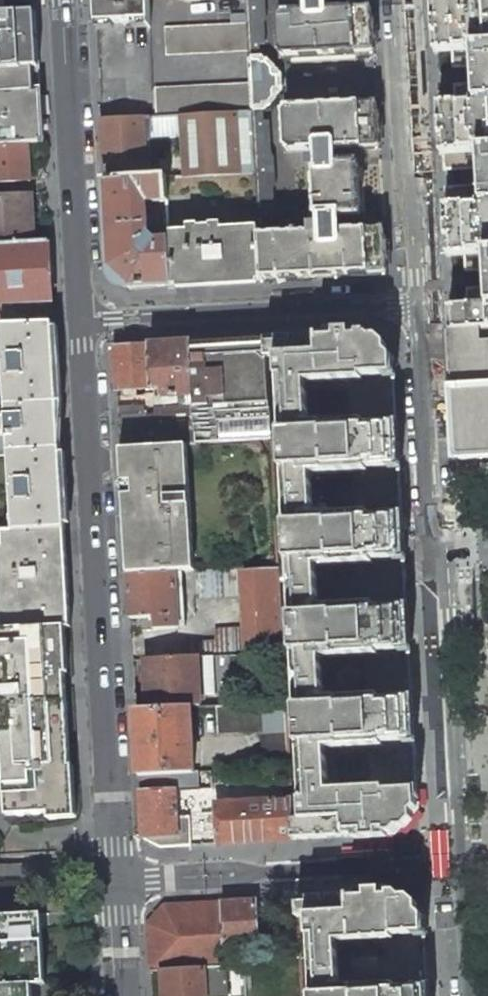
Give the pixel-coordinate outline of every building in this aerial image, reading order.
[(7,16),(7,0),(0,0),(0,91),(38,89),(34,13),(7,16)] [(96,24),(150,21),(149,0),(95,0),(96,24)] [(246,23),(247,41),(260,40),(258,0),(245,0),(246,23)] [(308,11),(279,13),(282,57),(374,52),(372,7),(325,9),(325,0),(307,0),(308,11)] [(450,333),(487,331),(487,0),(458,0),(431,2),(434,52),(473,49),(474,65),(463,65),(465,102),(437,104),(440,155),(479,152),(480,167),(469,168),(471,204),(443,206),(446,256),(485,254),(485,269),(474,270),(477,306),(448,308),(450,333)] [(248,50),(247,41),(246,23),(164,27),(166,54),(248,50)] [(250,84),(251,108),(266,107),(265,103),(275,92),(275,91),(281,90),(280,74),(274,74),(274,72),(263,63),(263,59),(248,59),(250,84)] [(450,84),(449,68),(441,69),(441,73),(436,73),(436,82),(441,81),(442,85),(450,84)] [(251,110),(251,108),(250,84),(154,88),(156,116),(181,114),(251,110)] [(28,143),(28,144),(43,143),(40,91),(9,93),(0,94),(0,145),(28,143)] [(258,235),(261,279),(386,273),(384,227),(339,230),(339,215),(360,214),(358,163),(335,164),(334,149),(380,147),(377,102),(285,107),(287,152),(316,151),(317,166),(313,166),(312,167),(315,216),(316,217),(320,217),(321,231),(258,235)] [(181,114),(185,177),(255,173),(252,126),(251,110),(181,114)] [(145,160),(142,117),(102,119),(104,163),(145,160)] [(252,126),(255,173),(258,227),(271,226),(265,126),(252,126)] [(28,143),(0,145),(0,183),(30,181),(28,144),(28,143)] [(463,182),(462,174),(443,176),(443,183),(463,182)] [(147,237),(145,202),(168,201),(166,176),(105,180),(110,271),(129,288),(173,285),(170,241),(156,242),(154,239),(152,238),(147,237)] [(27,193),(0,194),(0,244),(34,242),(33,214),(28,214),(27,193)] [(258,235),(258,227),(219,230),(218,224),(210,225),(210,227),(198,227),(198,225),(190,226),(190,231),(169,233),(170,241),(173,285),(261,279),(258,235)] [(0,325),(53,324),(49,241),(34,242),(0,244),(0,325)] [(468,284),(468,276),(449,277),(449,285),(468,284)] [(9,455),(13,532),(65,529),(53,324),(0,325),(6,419),(0,419),(0,455),(9,455)] [(450,333),(457,460),(487,459),(487,331),(450,333)] [(392,359),(367,334),(266,340),(266,344),(267,358),(268,358),(277,358),(303,821),(293,821),(295,840),(394,835),(418,809),(392,359)] [(144,409),(118,410),(120,450),(186,446),(195,445),(195,444),(191,348),(192,348),(192,344),(115,348),(117,390),(162,387),(163,397),(154,397),(155,415),(145,416),(144,409)] [(192,348),(191,348),(195,444),(272,439),(273,439),(268,358),(267,358),(266,344),(192,348)] [(193,571),(186,446),(120,450),(128,574),(175,572),(193,571)] [(3,734),(6,785),(4,785),(6,815),(49,813),(49,819),(68,818),(75,817),(72,766),(71,766),(66,673),(68,673),(66,627),(71,626),(65,529),(13,532),(2,533),(3,547),(0,547),(0,734),(3,734)] [(190,643),(191,657),(198,657),(210,656),(283,652),(279,568),(244,570),(244,569),(198,571),(200,598),(240,595),(242,628),(215,630),(215,642),(190,643)] [(178,629),(175,572),(128,574),(130,619),(153,617),(154,630),(178,629)] [(213,694),(210,656),(198,657),(201,695),(213,694)] [(191,657),(145,659),(147,709),(190,707),(201,707),(201,695),(198,657),(191,657)] [(262,743),(263,769),(289,768),(286,703),(215,706),(219,732),(259,731),(262,743)] [(194,773),(190,707),(147,709),(135,710),(139,777),(194,773)] [(199,792),(198,773),(194,773),(139,777),(140,795),(142,838),(161,848),(191,846),(189,819),(176,820),(175,793),(199,792)] [(217,806),(218,845),(295,840),(293,821),(292,801),(217,806)] [(308,918),(313,995),(429,995),(424,916),(398,893),(297,900),(298,918),(308,918)] [(259,944),(256,902),(223,904),(225,967),(234,967),(233,945),(259,944)] [(225,967),(223,904),(165,908),(148,926),(150,972),(162,971),(225,967)] [(32,985),(45,984),(41,914),(0,916),(0,995),(33,995),(32,985)] [(225,967),(162,971),(164,995),(227,995),(225,967)]
